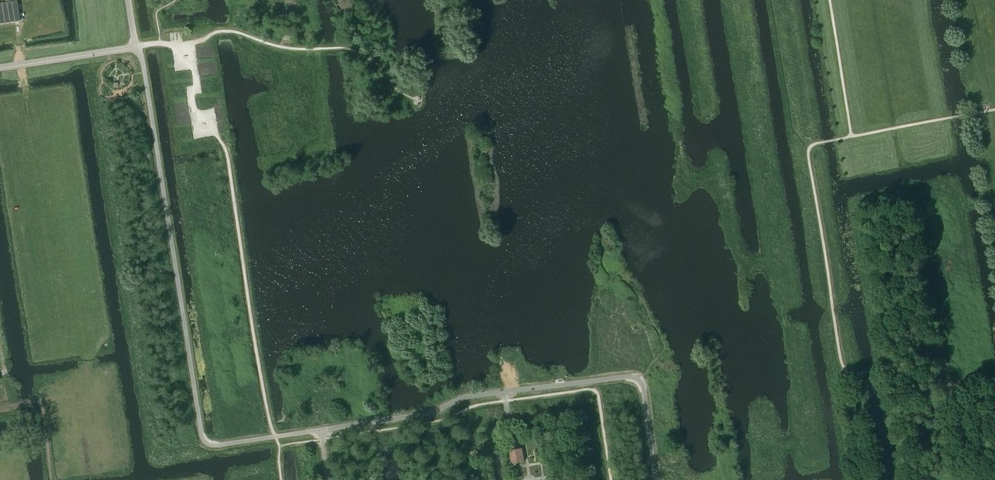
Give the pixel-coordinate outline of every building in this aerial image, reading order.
[(20,21),(16,1),(0,3),(0,24),(20,21)] [(512,450),(509,451),(512,463),(524,461),(522,449),(512,450)]
